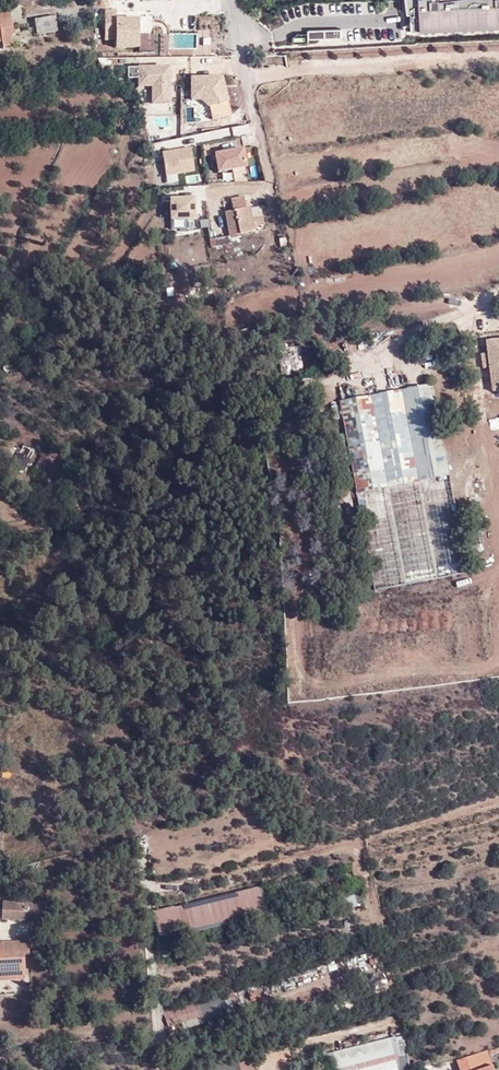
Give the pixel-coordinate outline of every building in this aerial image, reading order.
[(498,27),(498,0),(404,0),(406,14),(418,14),(419,31),(498,27)] [(13,9),(0,12),(0,38),(2,38),(3,43),(14,42),(11,29),(16,28),(13,9)] [(55,9),(34,12),(36,28),(57,25),(55,9)] [(341,31),(308,31),(308,39),(341,40),(341,31)] [(169,70),(137,69),(137,93),(150,93),(150,108),(170,108),(169,70)] [(190,149),(162,153),(165,175),(195,170),(190,149)] [(242,152),(213,156),(217,174),(246,169),(242,152)] [(153,163),(155,180),(163,179),(162,162),(153,163)] [(244,197),(231,200),(233,211),(225,212),(230,236),(265,229),(262,215),(251,217),(249,208),(247,208),(244,197)] [(194,200),(170,199),(169,224),(195,223),(194,200)] [(262,215),(260,206),(249,208),(251,217),(262,215)] [(225,217),(217,219),(219,233),(227,232),(225,217)] [(498,391),(498,341),(488,342),(494,392),(498,391)] [(432,385),(340,402),(375,590),(467,573),(432,385)] [(36,457),(23,450),(16,463),(29,469),(36,457)] [(256,891),(154,916),(161,941),(262,917),(256,891)] [(34,902),(5,900),(4,919),(33,922),(34,902)] [(26,975),(24,953),(30,953),(28,940),(0,941),(0,944),(0,945),(0,977),(26,975)] [(183,1004),(162,1011),(163,1014),(159,1015),(162,1025),(187,1018),(183,1004)] [(317,1054),(321,1069),(391,1069),(383,1038),(317,1054)] [(490,1052),(458,1063),(460,1069),(496,1069),(490,1052)] [(202,1065),(203,1069),(223,1069),(221,1060),(202,1065)]
